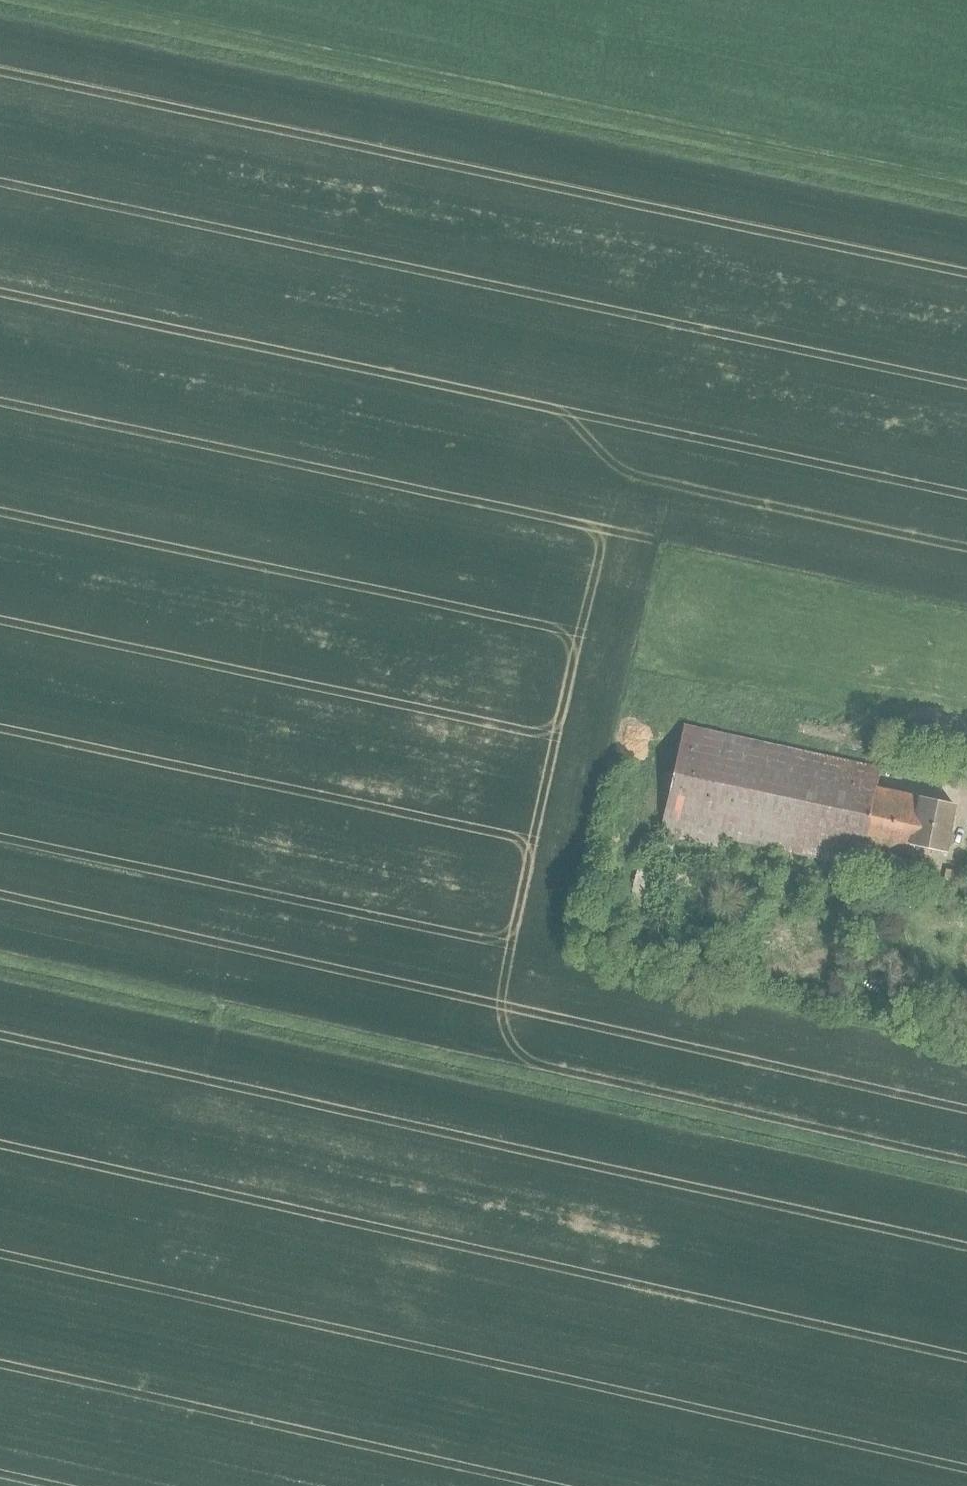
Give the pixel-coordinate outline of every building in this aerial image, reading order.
[(676,724),(653,828),(848,870),(856,835),(942,853),(955,794),(909,784),(907,791),(867,782),(871,765),(676,724)]
